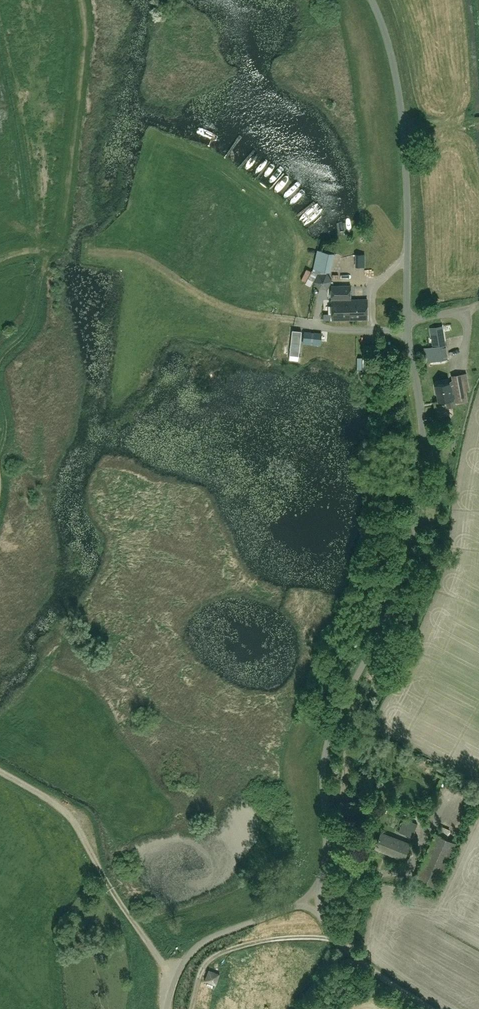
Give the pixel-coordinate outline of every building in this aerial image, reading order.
[(332,280),(326,272),(317,272),(313,281),(318,289),(328,288),(332,280)] [(357,307),(357,319),(368,319),(367,298),(351,299),(350,287),(332,288),(332,299),(340,299),(340,305),(346,304),(346,308),(357,307)] [(332,320),(357,319),(357,307),(346,308),(346,304),(340,305),(340,299),(332,299),(332,320)] [(433,346),(423,348),(425,362),(447,359),(442,325),(429,327),(433,346)] [(292,330),(290,354),(299,355),(301,331),(292,330)] [(321,333),(304,332),(303,343),(320,344),(321,333)] [(453,404),(453,403),(455,403),(455,401),(466,399),(465,395),(469,394),(466,372),(454,374),(455,381),(449,382),(436,384),(439,401),(446,399),(447,405),(453,404)] [(412,837),(417,823),(404,818),(399,832),(412,837)] [(441,825),(437,834),(435,833),(415,879),(412,885),(432,894),(435,888),(455,842),(447,838),(450,830),(441,825)] [(409,843),(380,832),(374,848),(403,859),(409,843)] [(216,985),(220,973),(208,969),(203,981),(216,985)]
